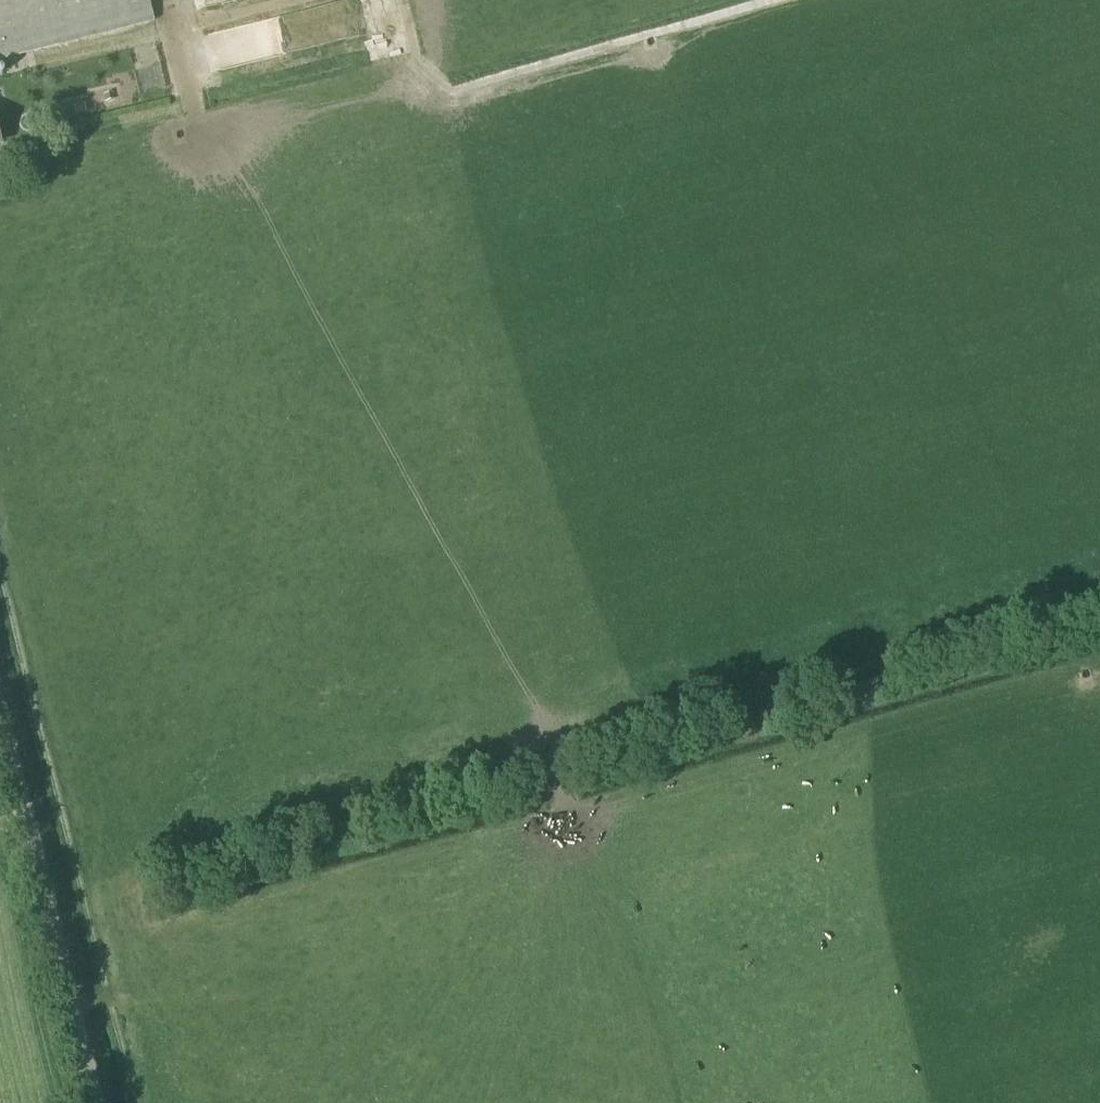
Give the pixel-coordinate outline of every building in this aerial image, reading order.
[(154,22),(148,0),(0,0),(0,60),(154,22)]
